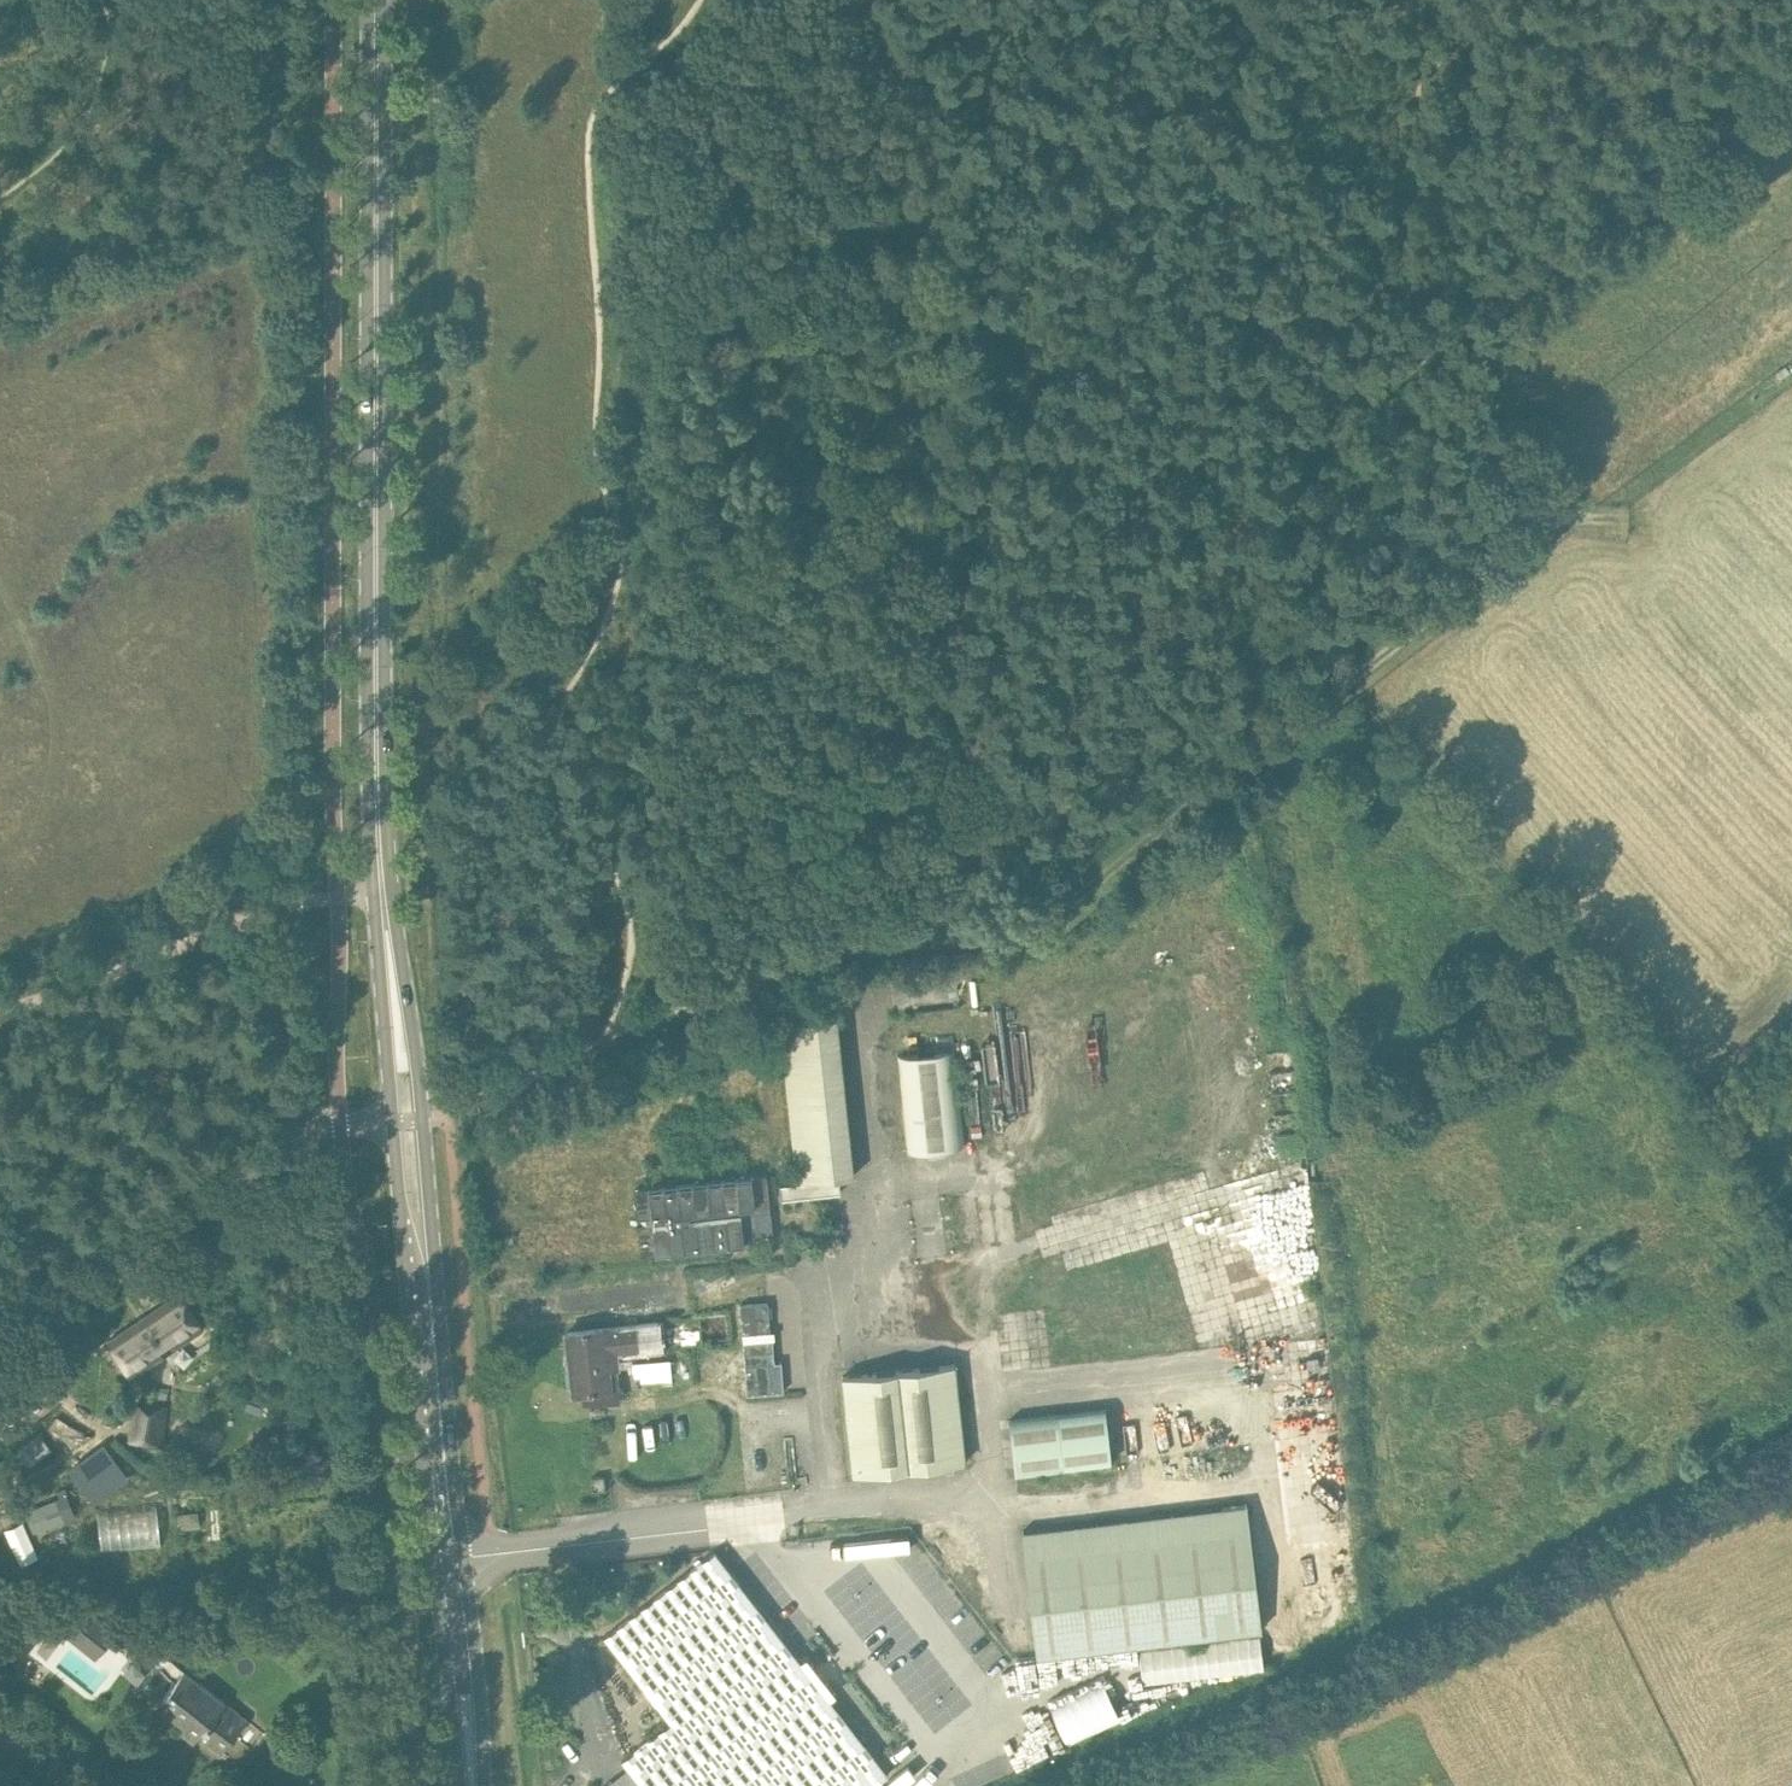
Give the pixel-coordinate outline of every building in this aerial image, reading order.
[(849,1175),(839,1013),(781,1017),(791,1179),(849,1175)] [(898,1055),(908,1151),(963,1146),(953,1049),(898,1055)] [(773,1239),(766,1174),(634,1189),(637,1219),(667,1215),(667,1221),(637,1225),(641,1255),(773,1239)] [(204,1328),(180,1292),(108,1341),(132,1377),(204,1328)] [(741,1305),(744,1334),(771,1332),(768,1303),(741,1305)] [(664,1319),(567,1330),(574,1393),(611,1389),(607,1353),(667,1347),(664,1319)] [(744,1339),(748,1394),(784,1391),(782,1361),(775,1362),(773,1337),(744,1339)] [(966,1461),(955,1362),(843,1375),(853,1473),(966,1461)] [(164,1403),(135,1400),(128,1440),(131,1440),(130,1445),(164,1448),(168,1405),(164,1405),(164,1403)] [(1007,1421),(1014,1475),(1111,1464),(1104,1409),(1007,1421)] [(53,1451),(39,1430),(16,1445),(30,1466),(53,1451)] [(591,1477),(593,1490),(606,1489),(604,1475),(591,1477)] [(67,1495),(27,1511),(35,1532),(75,1516),(67,1495)] [(158,1502),(98,1504),(99,1550),(160,1548),(158,1502)] [(1224,1531),(1025,1555),(1037,1654),(1037,1656),(1262,1629),(1246,1504),(1221,1507),(1224,1531)] [(198,1512),(179,1514),(180,1528),(200,1526),(198,1512)] [(604,1636),(671,1721),(622,1759),(643,1785),(872,1785),(889,1773),(715,1550),(604,1636)] [(110,1633),(78,1608),(61,1629),(93,1654),(110,1633)] [(1138,1645),(1143,1684),(1266,1670),(1261,1631),(1138,1645)] [(248,1719),(184,1669),(157,1704),(221,1754),(248,1719)]
